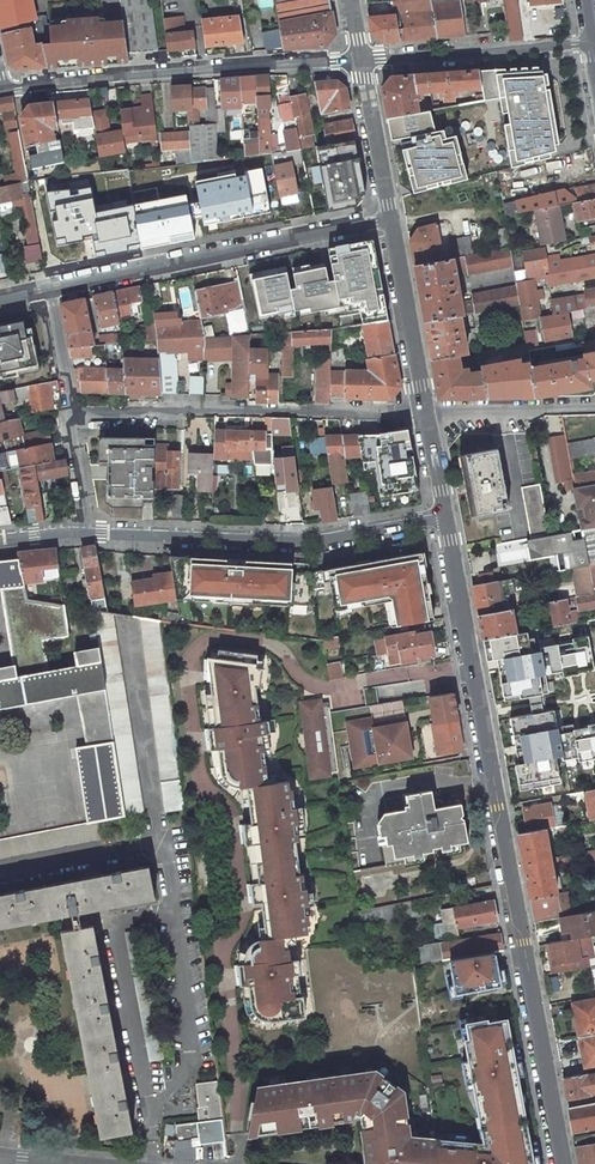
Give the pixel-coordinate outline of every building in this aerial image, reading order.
[(8,60),(10,61),(11,60),(14,60),(18,63),(19,66),(18,67),(20,69),(47,67),(42,43),(50,43),(50,31),(49,26),(49,23),(47,23),(46,16),(36,17),(32,0),(0,0),(0,23),(8,60)] [(155,36),(150,0),(120,0),(123,22),(127,53),(156,51),(154,36),(155,36)] [(332,13),(329,0),(275,0),(279,29),(262,31),(265,50),(282,49),(326,46),(335,34),(332,13)] [(437,38),(431,0),(409,0),(407,0),(393,1),(395,16),(369,18),(371,33),(383,42),(437,38)] [(437,38),(464,35),(459,1),(456,1),(456,0),(431,0),(437,38)] [(521,40),(515,0),(503,0),(510,42),(521,40)] [(244,42),(239,16),(201,20),(205,46),(244,42)] [(60,26),(49,26),(50,31),(50,43),(42,43),(47,67),(106,62),(106,57),(115,57),(115,61),(129,60),(127,53),(123,22),(106,23),(106,20),(103,17),(67,20),(62,20),(59,23),(60,26)] [(166,35),(165,35),(167,50),(193,48),(192,32),(184,33),(184,30),(179,30),(180,33),(176,34),(174,18),(164,20),(166,35)] [(505,69),(478,71),(481,88),(483,100),(499,97),(502,113),(507,112),(509,123),(503,124),(511,167),(550,157),(550,154),(555,153),(554,145),(558,144),(548,89),(543,90),(543,86),(548,85),(546,74),(542,74),(541,70),(538,70),(537,67),(531,67),(531,69),(526,70),(526,68),(520,68),(521,70),(516,70),(515,68),(509,69),(509,71),(505,71),(505,69)] [(481,88),(478,71),(413,75),(416,92),(429,91),(430,91),(438,91),(439,95),(443,95),(443,101),(453,100),(452,94),(457,94),(457,90),(481,88)] [(267,108),(269,108),(268,75),(254,76),(256,102),(257,109),(258,128),(259,155),(271,153),(301,149),(290,98),(289,95),(282,96),(279,97),(280,104),(279,105),(284,131),(287,146),(279,147),(279,149),(276,149),(276,135),(270,135),(267,108)] [(289,95),(286,76),(286,75),(276,75),(276,80),(278,80),(279,84),(276,84),(277,91),(281,90),(282,96),(289,95)] [(422,92),(416,92),(413,75),(391,77),(381,89),(382,91),(387,118),(418,112),(416,103),(416,100),(419,100),(423,99),(422,92)] [(248,103),(256,102),(254,76),(239,77),(242,108),(242,109),(249,109),(248,103)] [(242,108),(239,77),(219,78),(221,109),(242,108)] [(349,109),(346,88),(337,81),(314,83),(320,114),(349,109)] [(187,109),(188,109),(186,86),(171,87),(172,110),(178,110),(180,106),(184,106),(187,109)] [(197,109),(206,108),(204,88),(191,89),(191,86),(186,86),(188,109),(189,132),(190,148),(191,163),(218,160),(216,131),(216,123),(207,124),(198,125),(197,109)] [(213,87),(204,88),(206,108),(207,124),(216,123),(216,119),(213,87)] [(13,95),(0,98),(0,112),(15,109),(13,95)] [(143,108),(153,106),(152,95),(141,96),(143,108)] [(310,135),(312,134),(304,95),(290,98),(301,149),(312,147),(310,135)] [(94,127),(91,112),(89,99),(58,102),(61,119),(63,119),(63,123),(73,122),(74,129),(94,127)] [(52,128),(58,127),(54,103),(30,105),(21,117),(27,147),(36,145),(42,144),(55,141),(52,128)] [(150,139),(157,138),(153,106),(143,108),(136,108),(137,111),(132,112),(131,109),(120,110),(124,142),(150,139)] [(122,131),(113,132),(112,124),(107,125),(104,110),(91,112),(94,127),(96,142),(98,156),(110,154),(125,151),(122,131)] [(430,110),(387,118),(391,140),(420,134),(421,141),(416,142),(417,147),(402,150),(413,193),(465,180),(454,133),(443,135),(442,127),(434,128),(430,110)] [(6,128),(18,125),(16,114),(3,116),(6,128)] [(216,131),(224,131),(222,119),(216,119),(216,123),(216,131)] [(355,140),(351,121),(326,126),(329,145),(355,140)] [(259,155),(258,128),(243,130),(244,157),(245,156),(259,155)] [(4,179),(5,186),(27,182),(28,181),(20,132),(12,134),(20,176),(4,179)] [(175,149),(190,148),(189,132),(174,133),(175,149)] [(162,150),(175,149),(174,133),(161,134),(162,150)] [(32,169),(64,161),(60,140),(55,141),(42,144),(44,152),(37,154),(29,156),(32,169)] [(363,181),(355,140),(329,145),(316,147),(327,203),(337,201),(337,204),(344,203),(344,205),(355,203),(354,198),(358,197),(357,196),(355,182),(363,181)] [(37,154),(44,152),(42,144),(36,145),(37,154)] [(303,161),(301,149),(271,153),(276,177),(280,196),(297,193),(291,164),(303,161)] [(85,163),(85,162),(66,165),(67,175),(79,174),(89,173),(100,172),(98,162),(85,163)] [(235,174),(196,182),(205,226),(257,215),(255,209),(270,206),(262,168),(244,172),(245,176),(236,177),(235,174)] [(70,226),(67,176),(50,177),(53,227),(70,226)] [(363,181),(355,182),(357,196),(365,194),(363,181)] [(29,193),(27,182),(5,186),(0,187),(0,203),(20,199),(21,207),(20,207),(25,234),(27,234),(29,247),(40,245),(31,193),(29,193)] [(566,191),(577,199),(578,202),(594,199),(594,185),(566,191)] [(531,196),(518,198),(517,191),(500,194),(503,206),(531,199),(531,196)] [(577,199),(566,191),(531,199),(533,210),(534,210),(555,206),(558,205),(568,203),(573,203),(578,202),(577,199)] [(280,197),(281,205),(299,202),(297,193),(280,196),(280,197)] [(134,204),(141,249),(171,243),(169,236),(193,232),(185,194),(134,204)] [(533,210),(531,199),(503,206),(504,215),(533,210)] [(594,216),(594,199),(578,202),(573,203),(577,220),(594,216)] [(564,241),(561,220),(558,220),(555,206),(534,210),(541,245),(564,241)] [(414,265),(442,260),(436,224),(418,228),(410,241),(414,265)] [(497,250),(510,248),(506,228),(493,230),(497,250)] [(46,236),(50,266),(78,262),(74,233),(46,236)] [(452,258),(473,254),(470,237),(449,241),(452,258)] [(252,283),(259,318),(310,307),(311,312),(348,305),(349,310),(359,308),(363,325),(388,320),(385,300),(372,240),(328,249),(334,281),(329,282),(325,264),(301,269),(302,272),(293,273),(297,289),(291,291),(286,267),(261,272),(262,281),(252,283)] [(472,301),(461,303),(457,282),(456,279),(455,272),(467,270),(467,274),(513,265),(510,248),(497,250),(473,254),(452,258),(442,260),(414,265),(425,322),(460,316),(519,305),(520,305),(517,286),(471,295),(472,301)] [(581,258),(558,262),(558,265),(557,265),(548,267),(546,257),(544,249),(522,253),(527,281),(516,283),(517,286),(520,305),(519,305),(522,321),(540,317),(536,299),(542,298),(541,290),(535,291),(533,281),(546,277),(548,286),(594,277),(594,256),(581,258)] [(557,265),(556,255),(546,257),(548,267),(557,265)] [(195,291),(199,318),(227,312),(231,336),(249,335),(244,311),(242,300),(237,278),(234,279),(235,283),(195,291)] [(151,303),(160,301),(158,284),(148,285),(151,303)] [(142,304),(138,287),(113,292),(119,319),(137,315),(135,305),(132,306),(132,303),(137,302),(138,305),(142,304)] [(584,290),(586,306),(587,308),(594,307),(594,288),(584,290)] [(107,326),(119,323),(119,319),(113,292),(93,297),(96,310),(100,309),(104,327),(105,330),(107,329),(107,326)] [(575,308),(573,298),(552,301),(554,315),(567,312),(575,311),(575,308)] [(91,346),(94,345),(84,299),(61,304),(68,334),(69,348),(91,346)] [(545,341),(571,336),(567,312),(554,315),(541,317),(545,341)] [(181,322),(175,323),(175,313),(153,315),(154,324),(156,340),(203,338),(202,327),(201,328),(200,324),(181,324),(181,322)] [(466,354),(467,353),(460,316),(425,322),(431,359),(458,355),(466,354)] [(369,358),(394,354),(388,320),(363,325),(369,358)] [(18,368),(19,374),(40,371),(34,345),(32,345),(30,337),(26,338),(23,322),(0,327),(0,372),(18,368)] [(141,342),(156,340),(154,324),(139,326),(141,342)] [(203,338),(214,337),(211,325),(202,327),(203,338)] [(332,329),(330,329),(291,332),(282,333),(281,376),(291,376),(292,344),(331,342),(332,329)] [(527,351),(536,349),(533,331),(524,332),(525,342),(527,350),(527,351)] [(121,342),(123,342),(121,334),(113,335),(115,343),(121,342)] [(100,345),(115,343),(113,335),(99,336),(100,345)] [(226,395),(248,396),(249,335),(231,336),(214,337),(203,338),(204,349),(204,360),(204,361),(234,359),(234,358),(237,360),(237,363),(234,363),(233,384),(226,383),(226,395)] [(204,349),(203,338),(156,340),(157,353),(159,353),(159,359),(162,394),(178,394),(176,359),(174,357),(173,352),(187,351),(188,361),(204,360),(204,349)] [(582,341),(584,354),(537,363),(538,367),(589,357),(589,351),(594,350),(594,339),(582,341)] [(92,357),(91,346),(69,348),(71,356),(92,357)] [(344,359),(344,349),(331,349),(330,358),(344,359)] [(257,376),(256,402),(267,403),(268,376),(268,350),(249,350),(249,376),(257,376)] [(589,357),(538,367),(532,368),(531,364),(530,364),(535,397),(535,395),(542,393),(543,395),(554,393),(553,391),(579,387),(579,389),(590,387),(589,379),(594,378),(594,350),(589,351),(589,357)] [(390,399),(400,387),(394,354),(369,358),(367,359),(369,371),(344,371),(344,372),(330,372),(329,398),(390,399)] [(468,373),(467,370),(466,369),(460,370),(458,355),(431,359),(439,399),(486,398),(481,371),(468,373)] [(329,404),(329,398),(330,372),(330,358),(314,358),(314,390),(317,390),(317,404),(329,404)] [(125,393),(162,394),(159,359),(122,359),(123,363),(123,366),(123,370),(125,393)] [(530,364),(530,362),(520,365),(519,360),(518,360),(481,367),(480,368),(481,371),(486,398),(535,397),(530,364)] [(108,393),(106,369),(73,368),(77,392),(80,392),(108,393)] [(125,393),(123,370),(110,369),(106,369),(108,393),(125,393)] [(203,395),(204,377),(190,376),(190,394),(203,395)] [(279,376),(268,376),(267,403),(278,403),(279,376)] [(58,389),(57,381),(14,389),(16,399),(17,405),(21,404),(20,398),(31,396),(34,411),(56,407),(55,404),(52,405),(49,391),(58,389)] [(16,399),(14,389),(0,391),(3,402),(16,399)] [(29,412),(34,411),(31,396),(20,398),(21,404),(27,402),(29,412)] [(579,425),(577,416),(562,416),(564,425),(579,425)] [(291,428),(289,418),(270,417),(271,428),(275,428),(284,428),(291,428)] [(22,434),(18,419),(4,421),(0,422),(0,440),(3,439),(6,451),(50,443),(48,430),(22,434)] [(409,486),(418,485),(408,429),(379,434),(379,435),(359,435),(362,456),(363,464),(363,468),(375,466),(380,496),(410,492),(409,486)] [(251,449),(251,431),(214,430),(213,454),(213,458),(252,459),(251,449)] [(272,448),(271,434),(265,435),(265,432),(264,432),(251,431),(251,449),(261,449),(264,449),(272,448)] [(362,456),(359,435),(341,436),(344,456),(362,456)] [(341,436),(324,436),(324,437),(327,453),(331,480),(347,478),(346,466),(344,456),(341,436)] [(154,454),(154,450),(154,447),(154,445),(145,444),(145,438),(102,437),(99,440),(99,460),(112,461),(112,483),(106,483),(106,501),(111,506),(143,507),(143,500),(153,500),(153,488),(154,468),(154,454)] [(327,453),(324,437),(310,440),(312,456),(327,453)] [(567,445),(569,455),(570,459),(594,454),(594,439),(567,445)] [(50,443),(6,451),(0,453),(0,470),(5,470),(21,466),(35,464),(54,460),(50,443)] [(561,457),(569,455),(567,445),(558,447),(561,457)] [(294,457),(293,449),(283,450),(284,458),(294,457)] [(494,511),(508,508),(497,449),(464,455),(475,514),(494,511)] [(153,488),(178,488),(178,451),(166,451),(154,450),(154,454),(154,468),(153,488)] [(197,490),(212,491),(212,481),(213,458),(213,454),(189,453),(188,472),(198,472),(197,490)] [(363,464),(362,456),(344,456),(346,466),(363,464)] [(276,492),(298,490),(294,457),(284,458),(273,459),(276,492)] [(40,479),(67,474),(64,458),(54,460),(35,464),(37,479),(40,479)] [(44,520),(40,494),(39,490),(37,479),(35,464),(21,466),(30,522),(44,520)] [(573,477),(575,487),(594,484),(594,473),(573,477)] [(533,537),(549,534),(539,484),(524,487),(533,537)] [(575,487),(574,487),(582,529),(594,527),(594,484),(575,487)] [(323,522),(336,519),(332,488),(313,490),(316,508),(321,508),(323,522)] [(353,517),(370,514),(367,495),(367,491),(362,491),(349,493),(353,517)] [(52,519),(53,517),(50,499),(47,500),(46,493),(40,494),(44,520),(52,519)] [(174,496),(174,514),(182,514),(183,496),(174,496)] [(11,524),(7,507),(7,506),(0,507),(0,525),(11,524)] [(582,530),(589,564),(594,563),(594,528),(582,530)] [(589,564),(582,530),(528,539),(530,550),(539,548),(540,553),(555,550),(559,570),(579,566),(589,565),(589,564)] [(93,610),(107,612),(95,545),(81,547),(87,579),(88,587),(92,610),(93,610)] [(58,562),(57,549),(17,553),(18,559),(24,582),(42,580),(40,564),(58,562)] [(328,570),(331,586),(335,611),(352,608),(387,602),(393,601),(395,610),(398,627),(434,621),(422,553),(328,570)] [(175,592),(188,592),(190,557),(170,556),(171,565),(173,577),(175,592)] [(190,557),(188,592),(193,593),(193,599),(218,601),(218,598),(231,598),(244,599),(244,602),(269,603),(269,597),(289,599),(291,572),(292,563),(236,560),(235,568),(228,568),(227,565),(227,559),(190,557)] [(78,693),(83,692),(79,667),(47,673),(42,640),(68,636),(63,605),(27,598),(24,582),(18,559),(0,561),(0,588),(1,588),(14,666),(0,668),(0,708),(78,693)] [(236,560),(227,559),(227,565),(228,568),(235,568),(236,560)] [(291,572),(310,573),(309,564),(294,563),(292,563),(291,572)] [(585,596),(594,594),(593,589),(589,566),(589,565),(579,566),(585,596)] [(310,573),(291,572),(289,599),(289,605),(315,606),(312,590),(331,586),(328,570),(310,573)] [(481,584),(494,582),(492,573),(479,575),(481,584)] [(154,579),(153,575),(145,576),(146,580),(130,583),(134,604),(176,598),(175,592),(173,577),(154,579)] [(478,615),(501,611),(498,597),(496,582),(494,582),(481,584),(473,586),(478,615)] [(594,594),(585,596),(576,597),(578,611),(594,608),(594,597),(594,594)] [(576,611),(568,612),(566,599),(550,602),(554,626),(578,622),(576,611)] [(352,608),(335,611),(336,616),(353,613),(352,608)] [(516,633),(512,609),(505,610),(501,611),(478,615),(483,640),(509,635),(513,634),(516,633)] [(125,817),(143,814),(112,613),(107,612),(93,610),(99,648),(101,662),(113,741),(125,816),(125,817)] [(395,610),(389,611),(392,628),(398,627),(395,610)] [(180,623),(178,615),(147,611),(146,619),(160,621),(180,623)] [(183,809),(180,780),(160,621),(146,619),(141,618),(166,811),(183,809)] [(400,649),(432,644),(430,633),(413,636),(413,633),(386,637),(388,653),(389,653),(401,651),(400,649)] [(509,635),(483,640),(486,657),(494,656),(498,680),(502,701),(525,695),(535,693),(539,692),(536,674),(557,670),(559,676),(575,672),(591,668),(585,634),(568,636),(569,645),(556,648),(554,642),(513,648),(509,635)] [(325,650),(339,645),(336,635),(321,639),(325,650)] [(434,654),(432,644),(400,649),(401,651),(389,653),(388,653),(391,665),(418,660),(419,664),(431,661),(429,654),(434,654)] [(76,652),(79,667),(101,662),(99,648),(76,652)] [(217,725),(218,734),(219,747),(222,771),(224,776),(226,779),(230,783),(232,780),(240,779),(241,787),(248,787),(253,829),(245,831),(246,843),(255,842),(260,882),(251,883),(253,896),(262,895),(267,938),(260,938),(261,947),(253,948),(250,945),(248,950),(246,954),(246,963),(247,971),(252,1004),(253,1009),(255,1012),(259,1016),(262,1018),(267,1019),(271,1019),(271,1020),(305,1016),(303,996),(294,997),(293,989),(299,989),(297,973),(300,973),(298,960),(290,961),(287,943),(293,935),(307,933),(306,924),(309,924),(307,906),(308,905),(306,889),(304,889),(302,874),(301,874),(296,840),(298,840),(296,824),(298,824),(296,808),(294,808),(292,790),(290,790),(288,781),(275,783),(267,776),(261,734),(270,733),(268,720),(260,721),(258,703),(252,704),(251,697),(257,696),(255,686),(261,687),(264,668),(257,667),(258,660),(258,654),(219,649),(216,670),(210,671),(217,725)] [(325,663),(329,680),(343,677),(339,660),(325,663)] [(88,745),(113,741),(101,662),(79,667),(83,692),(78,693),(88,745)] [(430,697),(434,723),(439,754),(463,750),(453,693),(430,697)] [(528,711),(539,709),(535,693),(525,695),(528,711)] [(308,732),(305,705),(322,703),(322,699),(301,702),(310,775),(314,775),(311,753),(309,753),(307,732),(308,732)] [(375,704),(377,717),(402,714),(400,701),(375,704)] [(338,772),(331,713),(330,712),(329,702),(322,703),(305,705),(308,732),(307,732),(309,753),(311,753),(314,775),(338,772)] [(504,716),(518,790),(560,782),(555,759),(573,755),(575,761),(594,757),(594,723),(553,732),(548,707),(539,709),(528,711),(504,716)] [(400,750),(411,748),(407,722),(375,728),(373,718),(348,723),(356,767),(402,759),(400,750)] [(218,734),(217,725),(209,726),(210,733),(218,734)] [(98,821),(125,816),(113,741),(88,745),(77,747),(88,823),(98,821)] [(400,750),(402,759),(413,757),(411,748),(400,750)] [(577,792),(578,799),(586,797),(590,820),(594,819),(594,789),(577,792)] [(436,815),(434,808),(431,791),(413,794),(417,815),(425,814),(426,819),(431,818),(431,816),(436,815)] [(394,858),(413,855),(412,850),(416,849),(423,853),(433,851),(433,848),(432,845),(440,843),(440,842),(444,841),(451,845),(468,842),(464,819),(461,817),(463,814),(461,803),(434,808),(436,815),(431,816),(431,818),(426,819),(425,814),(417,815),(413,794),(383,799),(386,815),(405,812),(409,831),(385,835),(387,845),(392,844),(394,858)] [(545,829),(554,827),(552,813),(552,812),(551,807),(550,803),(523,808),(527,831),(528,832),(545,829)] [(554,827),(565,825),(563,811),(552,813),(554,827)] [(409,831),(405,812),(386,815),(379,827),(380,836),(385,835),(409,831)] [(101,839),(98,821),(88,823),(7,838),(0,840),(0,858),(101,839)] [(569,833),(568,825),(565,825),(554,827),(556,835),(569,833)] [(530,899),(557,894),(545,829),(528,832),(527,831),(518,833),(530,899)] [(585,851),(587,861),(594,859),(594,849),(585,851)] [(571,860),(570,854),(556,856),(558,863),(571,860)] [(118,904),(155,897),(149,866),(121,872),(121,871),(112,873),(102,875),(104,887),(105,894),(108,905),(118,904)] [(104,887),(102,875),(83,879),(86,891),(87,897),(89,909),(108,905),(105,894),(104,887)] [(475,884),(474,877),(467,879),(468,886),(475,884)] [(99,953),(98,953),(93,925),(92,925),(89,909),(87,897),(86,891),(83,879),(25,890),(24,889),(20,890),(20,891),(17,891),(17,892),(0,895),(0,927),(60,915),(63,931),(61,931),(87,1063),(88,1063),(90,1073),(102,1072),(108,1071),(120,1068),(118,1058),(119,1058),(117,1049),(110,1009),(108,1000),(107,1001),(100,962),(100,961),(99,953)] [(565,898),(564,892),(557,894),(530,899),(534,922),(559,917),(561,917),(558,900),(565,898)] [(561,917),(569,915),(565,898),(558,900),(561,917)] [(420,916),(416,899),(381,906),(384,923),(420,916)] [(482,923),(497,921),(494,900),(441,910),(443,923),(445,936),(445,937),(458,935),(457,928),(471,925),(482,923)] [(384,923),(381,906),(357,911),(359,928),(384,923)] [(569,915),(561,917),(559,917),(564,940),(572,939),(572,940),(590,936),(594,935),(594,910),(569,915)] [(436,937),(445,936),(443,923),(434,924),(436,937)] [(482,923),(471,925),(472,931),(483,929),(482,923)] [(503,951),(500,934),(420,947),(422,958),(423,964),(503,951)] [(593,956),(590,936),(572,940),(572,939),(564,940),(548,943),(553,965),(561,963),(563,972),(588,967),(587,957),(593,956)] [(254,941),(250,945),(253,948),(261,947),(260,938),(256,940),(254,941)] [(563,972),(561,963),(553,965),(548,943),(546,944),(552,973),(563,972)] [(494,953),(450,960),(455,993),(477,989),(477,992),(496,988),(495,986),(500,985),(494,953)] [(240,972),(247,971),(246,963),(238,964),(240,972)] [(574,1003),(576,1013),(574,1014),(579,1037),(594,1034),(594,999),(574,1003)] [(528,1140),(522,1141),(518,1121),(524,1119),(506,1019),(487,1023),(486,1020),(465,1024),(468,1040),(464,1040),(477,1108),(481,1107),(488,1144),(435,1140),(438,1163),(533,1163),(528,1140)] [(579,1037),(583,1057),(584,1056),(586,1067),(594,1065),(594,1034),(579,1037)] [(586,1067),(588,1073),(588,1074),(594,1073),(594,1065),(586,1067)] [(102,1072),(90,1073),(93,1093),(105,1089),(111,1088),(123,1087),(120,1068),(108,1071),(102,1072)] [(312,1125),(312,1121),(323,1119),(323,1124),(343,1121),(342,1110),(360,1108),(363,1111),(360,1115),(367,1163),(438,1163),(435,1140),(427,1138),(409,1141),(402,1090),(375,1071),(270,1085),(265,1087),(259,1091),(256,1095),(254,1098),(249,1126),(267,1130),(267,1131),(312,1125)] [(594,1097),(594,1073),(588,1074),(588,1073),(563,1078),(566,1094),(572,1093),(573,1101),(594,1097)] [(178,1140),(198,1137),(199,1143),(224,1141),(217,1081),(196,1083),(199,1107),(207,1106),(208,1108),(208,1115),(209,1120),(198,1122),(197,1122),(197,1123),(177,1125),(178,1140)] [(427,1087),(429,1100),(433,1099),(432,1091),(443,1089),(442,1085),(427,1087)] [(126,1097),(125,1097),(123,1087),(111,1088),(105,1089),(93,1093),(95,1103),(101,1136),(133,1130),(127,1101),(126,1097)] [(594,1128),(594,1103),(568,1108),(573,1132),(594,1128)] [(198,1122),(209,1120),(208,1115),(204,1115),(203,1109),(208,1108),(207,1106),(199,1107),(197,1107),(198,1122)] [(528,1140),(524,1119),(518,1121),(522,1141),(528,1140)] [(267,1130),(249,1126),(247,1134),(267,1131),(267,1130)] [(574,1137),(579,1163),(594,1163),(594,1134),(574,1137)] [(176,1155),(191,1157),(192,1143),(192,1140),(178,1142),(176,1155)] [(199,1158),(200,1144),(192,1143),(191,1157),(199,1158)]
